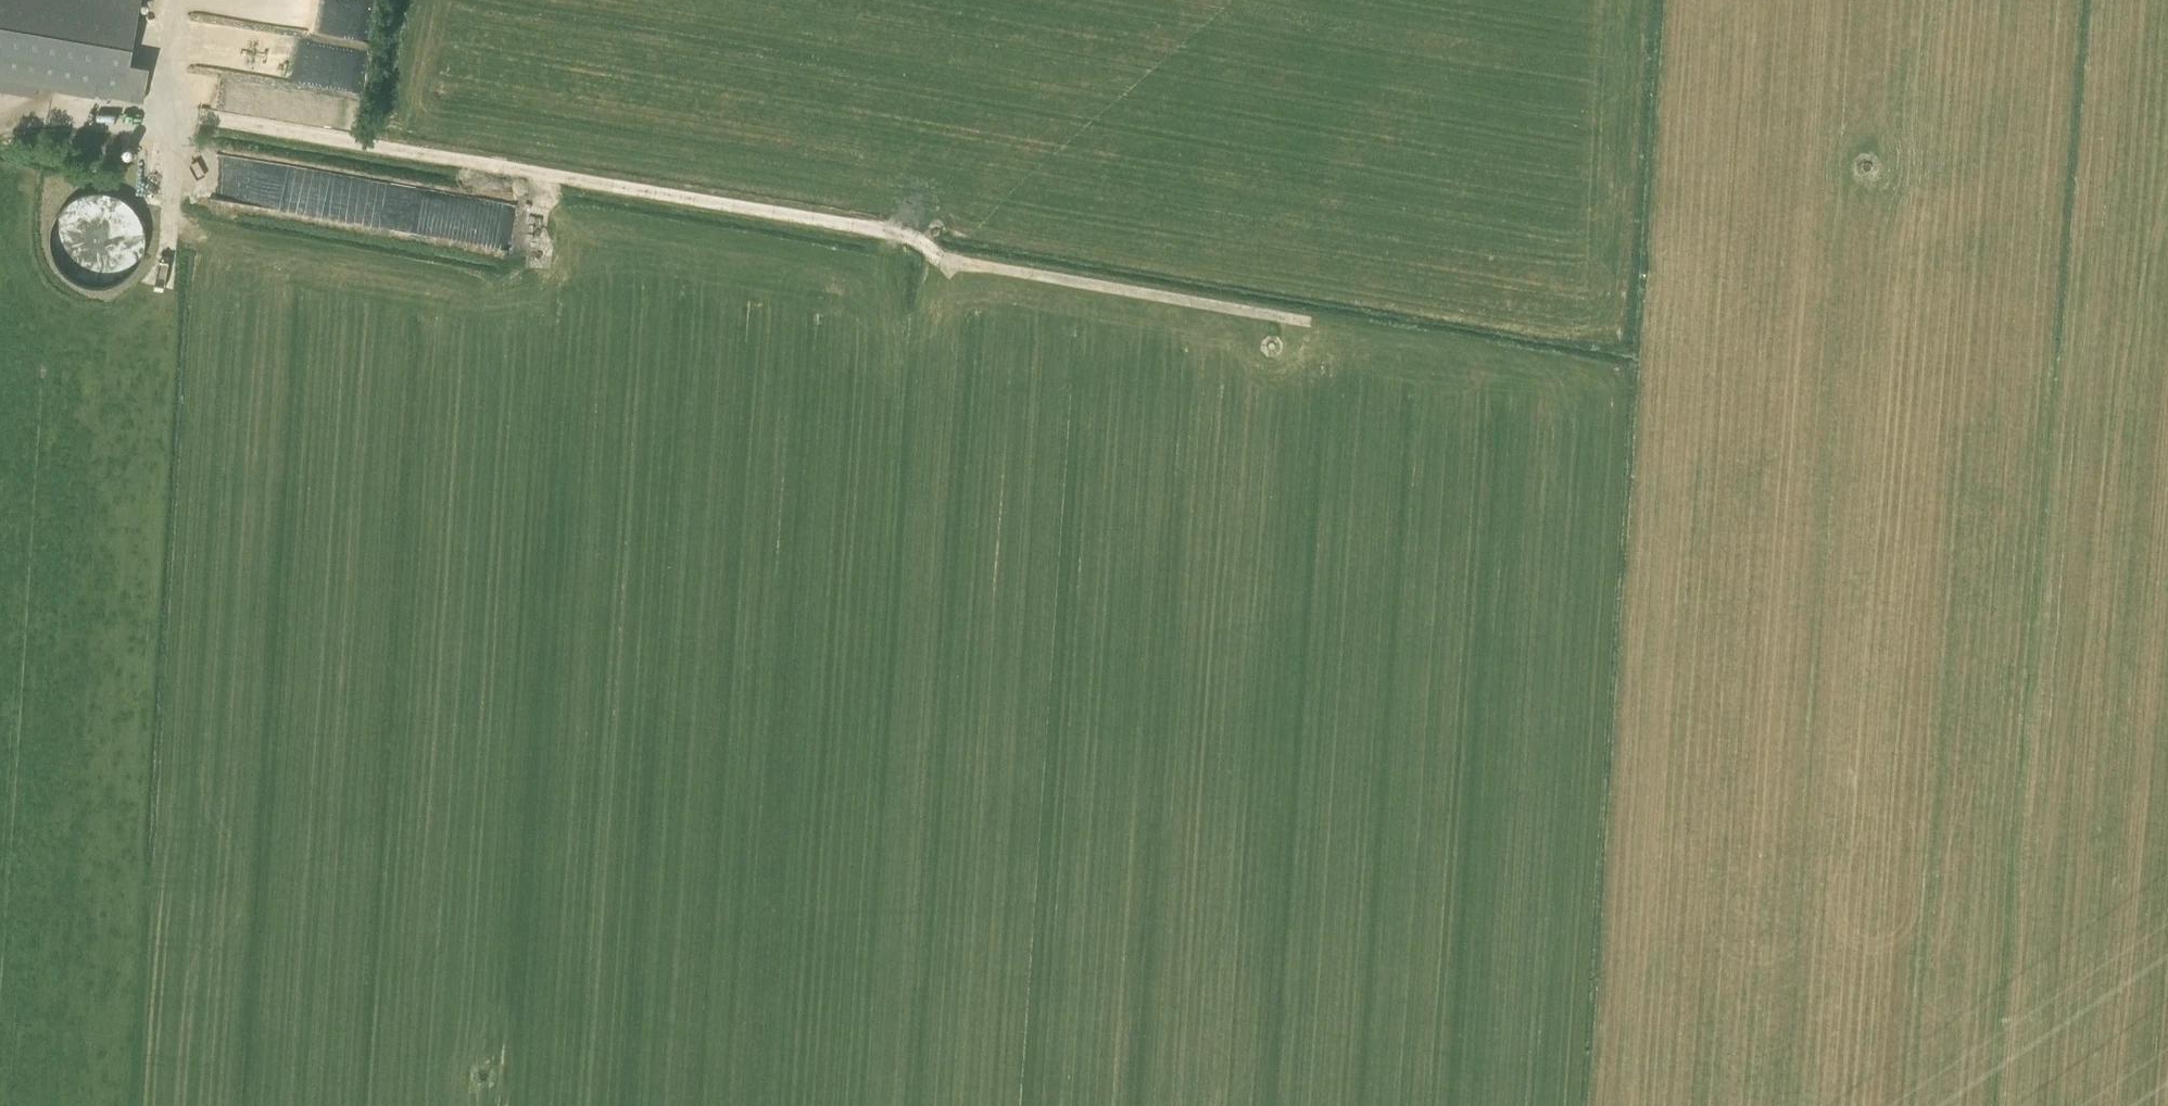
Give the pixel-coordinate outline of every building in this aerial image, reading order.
[(124,99),(142,0),(0,0),(0,78),(124,99)] [(452,191),(448,210),(455,212),(450,237),(505,247),(512,213),(506,212),(508,201),(452,191)] [(143,247),(144,239),(143,230),(140,221),(136,213),(130,206),(123,201),(115,197),(106,194),(97,194),(88,195),(79,198),(71,203),(65,208),(60,215),(56,223),(54,232),(53,240),(54,247),(57,257),(62,266),(68,272),(74,277),(82,281),(93,284),(101,284),(109,283),(116,280),(122,277),(130,271),(136,263),(141,255),(143,247)]
